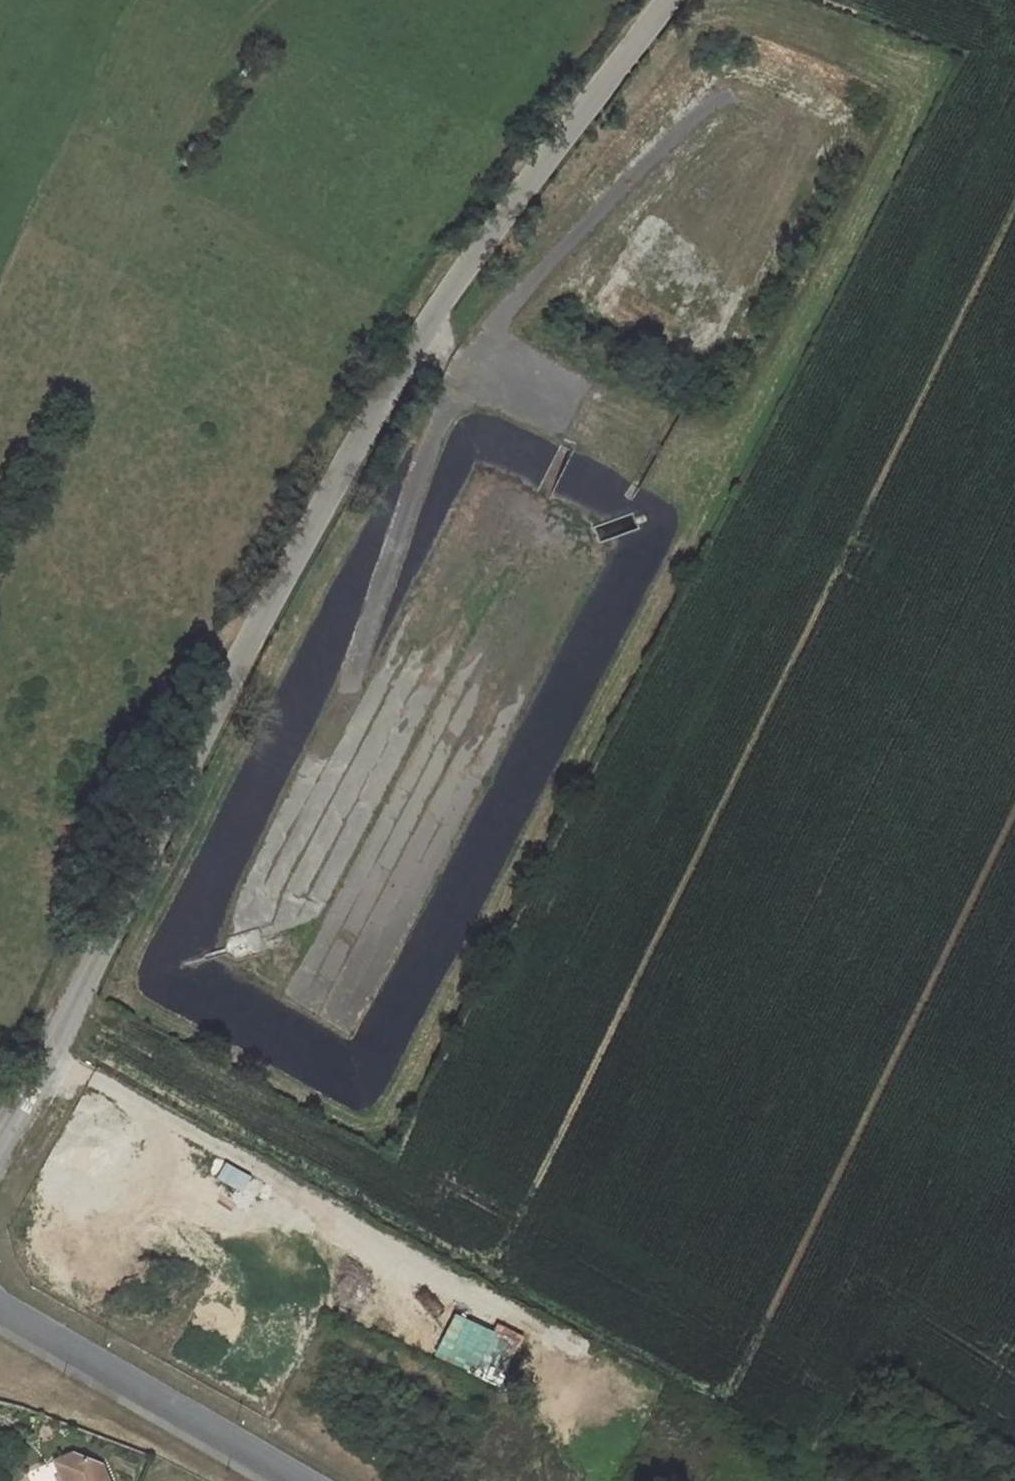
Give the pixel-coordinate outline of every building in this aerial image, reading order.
[(98,1463),(71,1454),(58,1459),(67,1480),(106,1480),(98,1463)] [(58,1459),(53,1461),(62,1480),(67,1480),(58,1459)] [(41,1480),(53,1480),(49,1463),(37,1465),(41,1480)]
